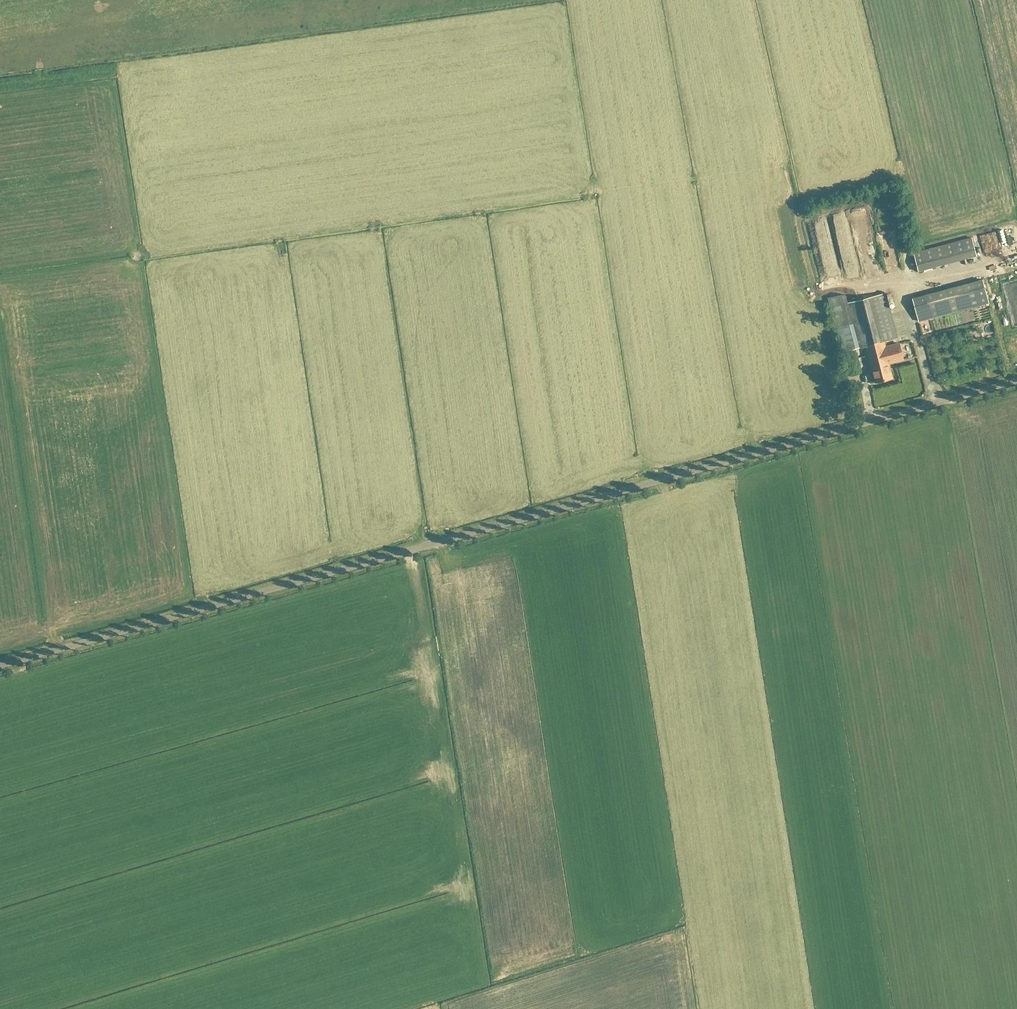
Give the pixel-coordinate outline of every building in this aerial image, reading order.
[(872,264),(864,213),(851,215),(860,266),(872,264)] [(827,247),(822,219),(811,221),(816,249),(827,247)] [(830,222),(833,229),(841,225),(839,219),(830,222)] [(831,232),(844,282),(856,278),(843,229),(831,232)] [(881,271),(896,270),(893,233),(879,234),(881,271)] [(916,265),(974,250),(971,239),(913,254),(916,265)] [(819,257),(822,265),(829,262),(826,255),(819,257)] [(822,273),(832,271),(830,263),(820,265),(822,273)] [(924,296),(912,299),(919,322),(931,319),(989,304),(982,280),(924,296)] [(886,294),(847,304),(845,295),(829,299),(836,329),(837,329),(848,375),(861,372),(849,325),(852,325),(858,348),(864,347),(870,369),(871,369),(875,383),(892,379),(891,378),(894,377),(892,370),(890,371),(888,365),(903,361),(899,345),(885,348),(883,342),(897,338),(886,294)]
